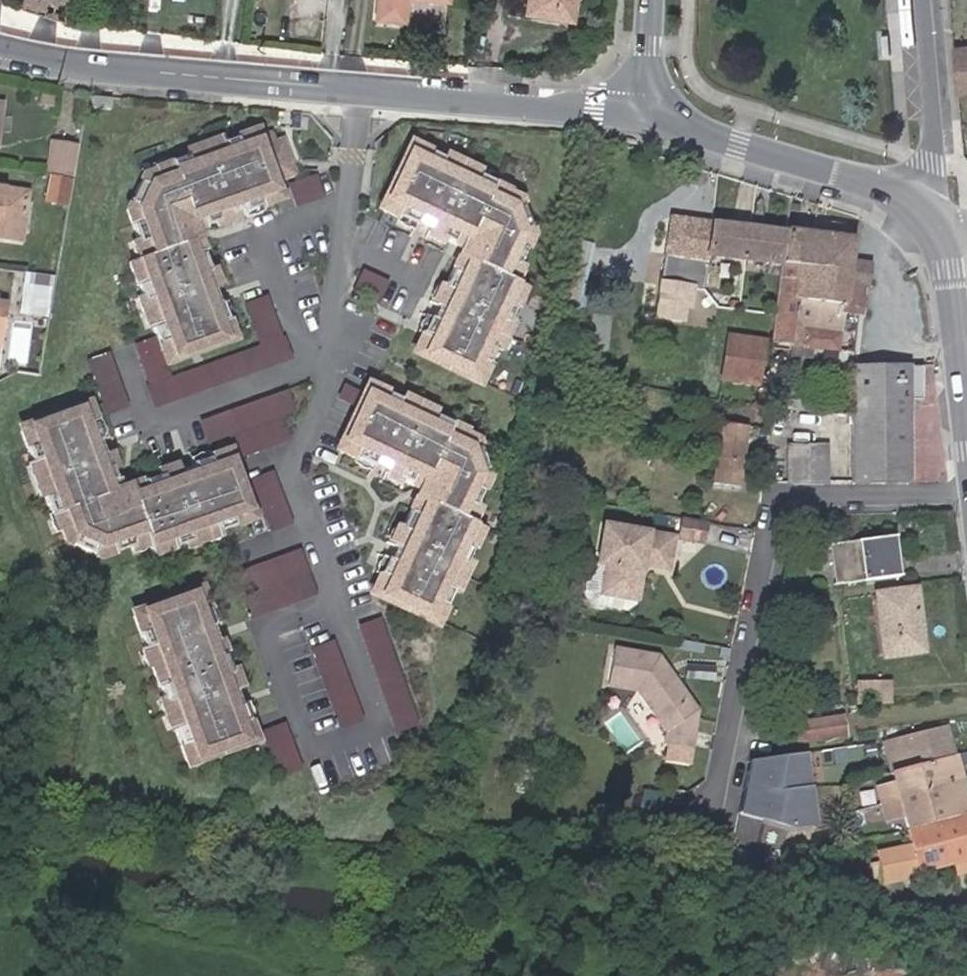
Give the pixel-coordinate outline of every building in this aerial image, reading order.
[(21,4),(63,16),(64,0),(21,0),(21,4)] [(376,19),(403,23),(406,0),(378,0),(376,19)] [(521,24),(558,28),(562,1),(565,0),(524,0),(521,24)] [(954,53),(958,93),(966,92),(966,52),(954,53)] [(262,143),(257,131),(223,143),(220,136),(192,146),(195,153),(173,161),(172,156),(155,162),(158,171),(146,175),(128,202),(139,232),(130,235),(136,252),(129,254),(145,299),(138,301),(148,329),(155,326),(167,361),(236,336),(229,318),(237,316),(232,301),(225,304),(219,288),(226,285),(220,268),(213,271),(198,230),(218,223),(220,230),(233,225),(231,218),(248,212),(251,219),(266,214),(263,207),(282,200),(277,186),(298,178),(287,145),(279,148),(276,138),(262,143)] [(450,157),(421,142),(388,208),(406,217),(402,223),(417,231),(420,224),(437,232),(433,239),(446,245),(449,238),(468,247),(448,286),(441,283),(434,299),(440,302),(433,318),(430,317),(423,330),(426,331),(417,349),(483,381),(497,353),(502,355),(519,320),(515,318),(533,280),(527,277),(535,261),(526,256),(540,228),(526,199),(515,194),(519,185),(503,177),(500,182),(484,174),(486,169),(453,152),(450,157)] [(51,145),(47,175),(50,175),(71,177),(77,149),(51,145)] [(71,177),(50,175),(47,196),(68,198),(71,177)] [(325,198),(316,176),(288,185),(295,209),(325,198)] [(21,242),(27,192),(0,190),(0,240),(21,242)] [(780,265),(785,231),(670,217),(660,284),(653,318),(681,324),(686,289),(704,291),(707,263),(708,256),(728,258),(780,265)] [(774,307),(771,340),(788,342),(787,348),(803,350),(835,352),(839,334),(841,313),(857,315),(859,296),(863,297),(868,263),(848,260),(851,241),(848,240),(850,228),(829,226),(827,237),(785,231),(780,265),(774,307)] [(555,312),(575,315),(587,244),(570,241),(555,312)] [(726,266),(728,258),(708,256),(707,263),(726,266)] [(348,293),(378,305),(387,283),(359,270),(348,293)] [(52,287),(54,276),(23,272),(23,284),(52,287)] [(653,318),(660,284),(648,281),(641,317),(653,318)] [(144,386),(152,410),(292,361),(283,336),(280,338),(267,296),(243,305),(259,346),(170,378),(156,337),(132,345),(146,386),(144,386)] [(681,324),(653,318),(652,326),(679,331),(681,324)] [(754,378),(759,350),(738,347),(733,374),(754,378)] [(128,408),(108,353),(85,361),(105,417),(128,408)] [(805,356),(792,356),(791,372),(805,373),(805,356)] [(909,483),(909,368),(852,368),(851,484),(909,483)] [(399,401),(370,387),(337,453),(355,461),(351,468),(366,475),(370,469),(386,476),(382,483),(395,489),(398,483),(417,492),(397,531),(391,528),(383,544),(389,547),(382,562),(379,561),(372,575),(375,576),(366,593),(432,626),(446,597),(451,599),(468,564),(464,562),(482,524),(476,521),(484,505),(476,501),(490,473),(475,444),(464,438),(468,430),(452,422),(450,426),(433,418),(435,413),(402,397),(399,401)] [(228,437),(237,461),(290,443),(281,418),(294,414),(286,391),(198,422),(205,445),(228,437)] [(89,405),(19,429),(31,464),(24,466),(33,494),(40,492),(48,513),(43,515),(48,532),(58,529),(62,540),(88,559),(118,549),(121,558),(138,552),(140,559),(185,544),(188,551),(215,542),(213,534),(248,523),(224,453),(206,460),(203,452),(189,457),(192,464),(175,470),(173,463),(156,468),(158,476),(117,489),(110,470),(118,468),(113,454),(106,457),(100,440),(107,437),(102,422),(95,424),(89,405)] [(739,428),(713,426),(710,426),(708,487),(738,488),(739,428)] [(763,462),(765,428),(749,428),(747,462),(763,462)] [(785,444),(785,485),(825,485),(824,443),(785,444)] [(269,534),(292,525),(272,472),(248,481),(269,534)] [(709,523),(685,519),(682,538),(706,543),(709,523)] [(647,559),(649,563),(672,567),(677,538),(605,525),(599,562),(609,564),(604,591),(638,597),(644,568),(641,564),(647,559)] [(904,536),(845,543),(849,584),(908,577),(904,536)] [(849,584),(845,543),(836,544),(840,585),(841,585),(849,584)] [(317,597),(299,550),(231,576),(247,621),(317,597)] [(644,568),(649,563),(647,559),(641,564),(644,568)] [(638,602),(638,597),(604,591),(588,588),(587,593),(594,602),(628,608),(638,602)] [(919,628),(927,626),(922,588),(881,594),(889,654),(921,649),(919,628)] [(192,615),(186,597),(117,620),(128,655),(121,658),(126,672),(133,669),(145,705),(138,707),(148,736),(155,733),(167,768),(236,745),(230,726),(237,724),(232,710),(225,712),(197,630),(204,627),(199,612),(192,615)] [(416,726),(379,619),(356,627),(392,734),(416,726)] [(930,648),(927,626),(919,628),(921,649),(930,648)] [(310,650),(338,732),(362,723),(333,641),(310,650)] [(668,670),(672,667),(666,659),(617,651),(611,688),(638,692),(672,734),(669,747),(696,752),(704,713),(678,676),(672,677),(668,670)] [(678,676),(672,667),(668,670),(672,677),(678,676)] [(887,686),(855,687),(855,704),(887,705),(887,686)] [(804,693),(797,694),(800,711),(807,710),(804,693)] [(789,746),(806,743),(802,726),(800,711),(797,694),(780,696),(789,746)] [(802,726),(806,743),(845,736),(842,719),(802,726)] [(277,780),(300,772),(284,724),(261,733),(277,780)] [(946,726),(902,738),(885,742),(886,743),(892,771),(953,755),(946,726)] [(902,738),(900,727),(874,731),(873,732),(876,744),(876,745),(886,743),(885,742),(902,738)] [(402,759),(394,736),(351,751),(360,775),(402,759)] [(856,747),(820,752),(824,771),(860,765),(856,747)] [(811,752),(751,760),(739,815),(795,828),(821,824),(811,752)] [(905,831),(966,814),(966,810),(953,755),(892,771),(895,782),(880,786),(887,821),(903,818),(905,831)] [(637,830),(654,834),(660,808),(643,805),(637,830)] [(905,831),(910,846),(876,855),(884,886),(902,881),(899,871),(916,867),(917,872),(951,863),(966,859),(966,814),(905,831)] [(518,824),(517,833),(525,834),(526,825),(518,824)] [(951,863),(954,877),(966,874),(966,859),(951,863)] [(923,975),(768,934),(756,975),(923,975)]
